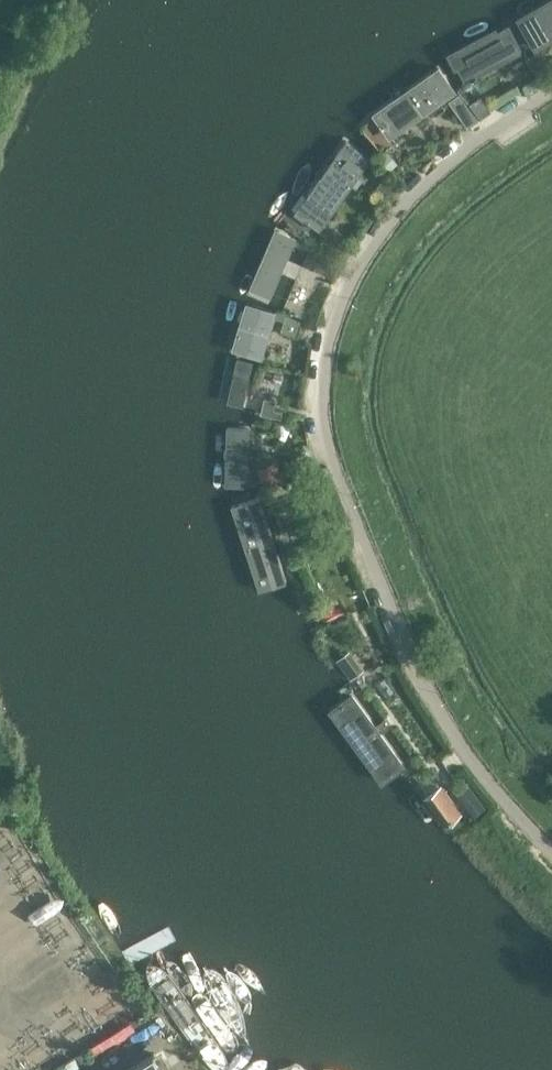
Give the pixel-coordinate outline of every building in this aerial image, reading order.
[(519,23),(537,53),(551,44),(551,3),(519,23)] [(513,27),(451,61),(463,83),(525,50),(513,27)] [(547,69),(538,54),(528,59),(539,80),(548,75),(545,70),(547,69)] [(456,91),(438,67),(359,124),(376,148),(456,91)] [(373,159),(345,139),(292,215),(320,234),(373,159)] [(297,240),(273,230),(248,291),(271,301),(297,240)] [(277,313),(246,304),(232,353),(262,362),(277,313)] [(253,363),(236,359),(225,405),(243,409),(253,363)] [(261,415),(273,417),(281,419),(283,412),(274,410),(276,401),(265,399),(261,415)] [(238,439),(219,446),(237,493),(255,486),(238,439)] [(288,585),(257,496),(228,505),(259,595),(288,585)] [(339,658),(351,677),(363,669),(351,650),(339,658)] [(352,697),(330,713),(382,787),(405,769),(352,697)] [(471,782),(459,789),(475,814),(486,808),(471,782)] [(458,810),(439,784),(424,796),(443,821),(458,810)] [(151,1051),(120,1069),(163,1069),(151,1051)]
